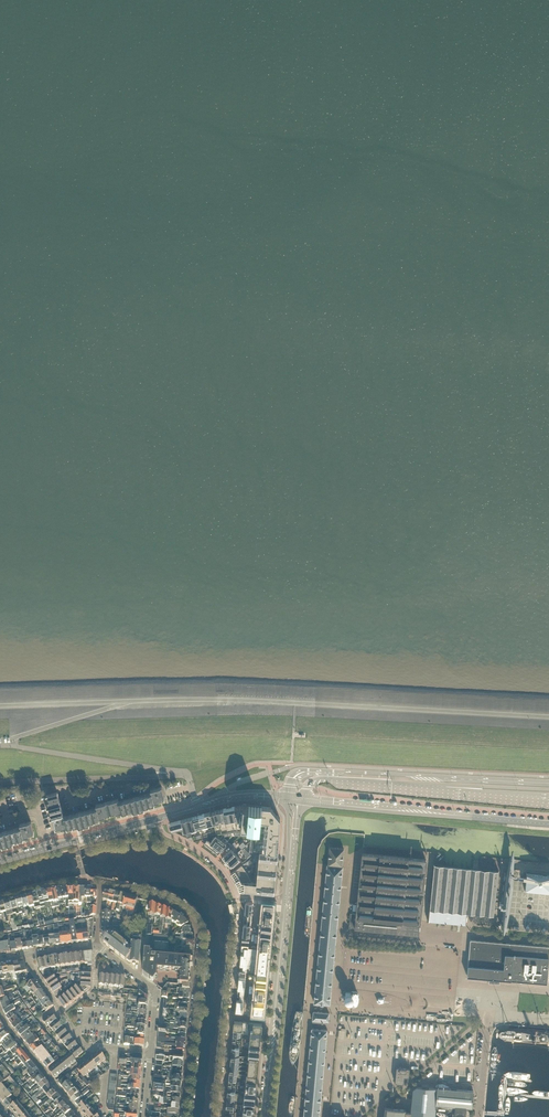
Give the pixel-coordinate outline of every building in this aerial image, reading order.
[(151,789),(151,792),(154,801),(159,800),(160,800),(159,798),(165,796),(162,786),(151,789)] [(49,811),(62,808),(58,791),(46,794),(49,805),(47,806),(49,811)] [(154,801),(151,792),(135,796),(139,810),(145,808),(144,806),(149,805),(150,805),(149,803),(154,801)] [(135,796),(119,801),(122,810),(127,809),(127,811),(128,811),(128,810),(133,809),(133,811),(139,810),(135,796)] [(122,810),(119,801),(119,798),(107,801),(110,811),(115,810),(116,812),(122,810)] [(107,801),(96,804),(97,807),(99,816),(105,815),(106,815),(105,813),(110,811),(107,801)] [(262,804),(243,802),(235,804),(235,806),(237,817),(242,817),(241,825),(260,827),(261,820),(262,806),(262,804)] [(230,807),(229,807),(230,812),(231,816),(231,817),(231,818),(237,817),(235,806),(232,807),(230,807)] [(255,845),(254,850),(260,851),(260,850),(266,851),(272,852),(278,852),(279,847),(278,847),(278,845),(279,845),(279,839),(279,837),(280,836),(280,830),(279,830),(279,829),(280,829),(280,826),(280,825),(280,818),(271,806),(269,806),(267,806),(262,806),(261,820),(269,821),(268,826),(267,826),(266,828),(268,828),(268,834),(266,834),(265,837),(267,837),(267,842),(265,842),(265,845),(266,845),(266,847),(255,846),(255,845)] [(99,816),(97,807),(81,811),(84,822),(94,820),(95,820),(94,818),(99,816)] [(227,808),(223,808),(224,814),(225,818),(225,819),(231,818),(231,817),(231,816),(230,812),(229,807),(227,808)] [(67,825),(64,816),(62,808),(49,811),(51,817),(52,817),(55,826),(61,825),(61,827),(62,827),(67,825)] [(223,808),(217,810),(219,817),(219,819),(220,820),(225,819),(225,818),(224,814),(223,808)] [(214,810),(211,811),(214,822),(217,821),(220,820),(219,819),(219,817),(217,810),(214,810)] [(73,826),(84,822),(81,811),(64,816),(67,825),(72,824),(73,826)] [(205,813),(204,813),(207,824),(214,822),(211,811),(207,812),(205,813)] [(199,814),(199,815),(202,825),(207,824),(204,813),(201,814),(199,814)] [(199,815),(193,816),(196,827),(197,829),(196,827),(202,825),(199,815)] [(188,818),(187,818),(190,829),(191,831),(197,829),(196,827),(193,816),(190,817),(188,818)] [(185,818),(181,820),(183,826),(184,830),(190,829),(191,831),(190,829),(187,818),(186,818),(185,818)] [(29,834),(29,832),(34,831),(31,820),(20,823),(21,826),(23,836),(29,834)] [(172,822),(171,822),(172,829),(183,826),(181,820),(172,822)] [(18,839),(19,839),(18,837),(23,836),(21,826),(4,831),(9,844),(14,842),(13,840),(18,839)] [(9,844),(4,831),(0,832),(0,844),(2,843),(3,845),(9,844)] [(207,839),(204,843),(213,850),(220,841),(221,839),(216,835),(211,842),(207,839)] [(220,841),(213,850),(219,854),(227,843),(221,839),(220,841)] [(330,846),(328,864),(342,865),(344,848),(330,846)] [(232,848),(222,857),(223,858),(226,862),(236,853),(232,848)] [(514,856),(512,848),(509,855),(508,864),(505,882),(502,906),(502,925),(503,934),(506,926),(510,907),(513,883),(514,864),(514,856)] [(242,864),(231,873),(232,875),(233,876),(235,878),(236,880),(236,881),(237,883),(238,885),(239,887),(240,889),(255,891),(259,891),(274,892),(275,887),(278,852),(272,852),(266,851),(260,850),(260,851),(257,882),(251,881),(250,877),(248,874),(246,871),(244,868),(242,864)] [(236,853),(226,862),(227,863),(231,867),(241,858),(236,853)] [(351,913),(350,927),(419,934),(420,920),(421,920),(421,919),(420,919),(421,912),(422,912),(422,911),(423,911),(423,906),(422,905),(422,900),(423,900),(424,899),(422,899),(423,894),(424,894),(424,893),(423,893),(423,890),(425,890),(426,884),(424,884),(424,882),(425,882),(425,881),(424,881),(425,876),(426,876),(426,875),(425,875),(426,870),(427,870),(427,869),(426,869),(426,864),(427,864),(427,863),(426,863),(426,859),(397,856),(397,855),(395,854),(395,856),(363,853),(362,857),(361,857),(361,858),(362,858),(361,864),(361,863),(361,864),(361,870),(360,870),(361,870),(360,876),(359,876),(360,876),(360,882),(359,882),(359,883),(360,883),(359,888),(358,888),(358,889),(359,889),(358,895),(357,894),(357,895),(358,895),(358,901),(357,901),(358,901),(356,913),(351,913)] [(342,865),(328,864),(314,1002),(330,1004),(335,949),(343,865),(342,865)] [(479,868),(444,865),(433,864),(434,865),(434,870),(433,870),(434,870),(433,876),(432,876),(432,877),(433,877),(433,882),(432,882),(433,883),(432,888),(431,888),(432,889),(431,894),(430,894),(430,895),(431,895),(431,900),(430,900),(431,901),(430,906),(429,906),(429,907),(430,907),(430,912),(429,912),(430,913),(429,920),(428,920),(446,922),(446,923),(447,922),(462,924),(466,924),(467,912),(493,914),(493,915),(494,915),(494,914),(495,914),(494,914),(494,908),(495,908),(494,908),(495,902),(496,902),(495,902),(496,896),(497,896),(497,895),(496,895),(496,890),(497,890),(496,890),(497,884),(498,884),(497,884),(498,878),(499,878),(498,878),(498,871),(499,871),(499,870),(499,869),(498,869),(498,870),(479,868)] [(525,889),(526,889),(528,889),(529,889),(534,890),(535,890),(539,890),(541,890),(545,891),(546,891),(548,891),(548,875),(547,875),(542,874),(541,874),(537,874),(535,874),(531,873),(530,873),(527,873),(527,872),(526,872),(527,873),(527,874),(527,875),(527,877),(526,879),(526,880),(526,881),(526,885),(526,886),(525,888),(525,889)] [(59,905),(58,903),(56,890),(51,891),(54,904),(56,903),(57,912),(60,911),(59,905)] [(113,903),(116,893),(110,892),(108,901),(106,908),(107,908),(106,910),(110,911),(110,909),(109,908),(110,902),(113,903)] [(46,909),(42,893),(37,894),(40,908),(43,908),(43,910),(46,909)] [(119,904),(121,894),(116,893),(113,903),(111,911),(114,911),(114,908),(116,903),(119,904)] [(40,908),(37,894),(31,895),(36,912),(40,911),(41,917),(43,916),(40,908)] [(123,908),(126,897),(127,896),(121,894),(119,904),(117,911),(119,912),(120,907),(123,908)] [(36,912),(31,895),(27,897),(30,911),(31,913),(36,912)] [(31,913),(30,911),(27,897),(21,898),(25,912),(28,911),(29,915),(31,915),(31,913)] [(134,915),(138,900),(126,897),(123,908),(123,909),(126,910),(126,913),(134,915)] [(21,898),(15,900),(18,909),(20,916),(23,915),(24,917),(26,917),(26,914),(25,912),(21,898)] [(20,916),(18,909),(15,900),(9,902),(13,913),(13,914),(16,914),(17,916),(20,916)] [(246,900),(245,913),(249,913),(248,918),(251,918),(253,901),(246,900)] [(13,914),(13,913),(9,902),(4,903),(7,914),(7,916),(13,914)] [(262,902),(261,910),(262,910),(263,910),(273,911),(273,903),(262,902)] [(7,914),(4,903),(0,904),(0,909),(1,913),(1,914),(4,913),(6,923),(9,922),(7,916),(7,914)] [(155,906),(155,905),(153,905),(150,905),(148,921),(147,935),(152,936),(153,925),(150,925),(150,921),(150,920),(152,920),(152,919),(155,919),(156,907),(157,906),(155,906)] [(166,909),(165,908),(164,909),(162,908),(161,919),(160,931),(159,934),(162,934),(163,926),(164,918),(166,919),(167,911),(167,909),(166,909)] [(181,917),(181,916),(173,911),(172,918),(174,919),(173,922),(176,924),(181,917)] [(181,928),(186,926),(189,924),(185,920),(184,919),(183,918),(182,918),(181,918),(181,917),(176,924),(181,928)] [(244,924),(243,935),(249,935),(250,932),(251,918),(248,918),(247,924),(244,924)] [(76,933),(75,924),(75,921),(70,923),(70,925),(71,931),(72,943),(78,942),(76,933)] [(262,922),(261,929),(271,930),(272,923),(262,922)] [(121,937),(122,929),(120,929),(119,933),(119,935),(111,935),(104,935),(103,936),(103,937),(103,938),(103,941),(105,942),(104,943),(109,948),(126,961),(127,960),(130,962),(130,963),(133,963),(133,965),(136,965),(136,963),(139,963),(141,943),(142,936),(130,933),(129,943),(129,948),(120,941),(122,938),(121,937)] [(261,929),(261,936),(270,937),(271,930),(261,929)] [(28,949),(27,940),(26,931),(20,932),(23,950),(28,949)] [(17,951),(23,950),(20,932),(14,933),(17,951)] [(10,944),(9,935),(3,936),(5,944),(0,945),(0,954),(11,952),(9,944),(10,944)] [(480,976),(489,977),(489,982),(500,983),(500,978),(517,980),(517,981),(519,981),(519,980),(547,982),(548,959),(548,946),(471,939),(467,975),(480,976)] [(153,956),(154,950),(154,947),(148,947),(147,951),(145,951),(144,956),(153,956)] [(244,953),(248,954),(246,970),(257,972),(267,972),(269,949),(260,948),(248,947),(245,947),(244,953)] [(92,972),(93,953),(92,953),(84,954),(85,964),(88,964),(88,969),(86,969),(86,971),(92,972)] [(157,957),(153,956),(144,956),(143,974),(153,982),(157,977),(158,970),(181,972),(180,984),(191,986),(191,981),(190,981),(190,980),(190,977),(190,971),(191,971),(191,966),(193,966),(193,960),(184,959),(175,958),(173,958),(168,957),(164,957),(160,957),(157,957)] [(46,969),(51,968),(49,958),(43,959),(46,969)] [(40,971),(46,969),(43,959),(37,961),(40,971)] [(25,963),(22,964),(22,962),(19,963),(22,973),(27,972),(27,973),(30,973),(28,969),(27,969),(25,963)] [(19,974),(22,973),(19,963),(13,964),(17,979),(19,985),(20,987),(22,986),(19,974)] [(16,979),(17,979),(13,964),(7,965),(9,973),(13,973),(14,978),(15,978),(16,979)] [(11,978),(9,973),(7,965),(2,966),(4,974),(7,974),(8,979),(11,978)] [(257,972),(257,979),(266,980),(267,972),(257,972)] [(48,985),(56,980),(54,975),(45,981),(48,985)] [(27,986),(35,980),(33,978),(25,983),(27,986)] [(257,979),(256,986),(266,987),(266,980),(257,979)] [(30,991),(39,985),(35,980),(27,986),(30,991)] [(51,989),(59,984),(56,980),(48,985),(51,989)] [(61,989),(62,988),(59,984),(51,989),(54,993),(61,989)] [(34,996),(42,990),(39,985),(30,991),(28,992),(29,993),(31,992),(34,996)] [(84,993),(80,988),(78,985),(74,989),(80,997),(84,993)] [(14,989),(13,986),(2,988),(0,989),(0,1000),(5,998),(3,991),(6,990),(7,991),(14,989)] [(76,1000),(80,997),(74,989),(70,992),(76,1000)] [(34,1001),(37,1000),(45,994),(42,990),(34,996),(31,997),(34,1001)] [(141,990),(140,990),(139,996),(141,996),(141,998),(135,998),(135,995),(129,995),(128,1000),(137,1000),(141,1001),(148,1001),(149,997),(141,990)] [(346,1001),(356,1002),(357,1002),(357,1001),(358,1000),(358,999),(358,996),(358,995),(358,993),(357,992),(347,991),(347,992),(346,992),(345,1000),(345,1001),(346,1001)] [(72,1003),(76,1000),(70,992),(66,995),(72,1003)] [(9,1003),(15,1000),(12,994),(5,998),(0,1000),(0,1002),(2,1007),(9,1003)] [(37,1005),(39,1004),(48,998),(45,994),(37,1000),(34,1001),(37,1005)] [(237,999),(235,1011),(242,1012),(244,994),(240,994),(240,1000),(237,999)] [(69,1006),(72,1003),(66,995),(62,998),(69,1006)] [(4,1012),(11,1007),(15,1005),(20,1002),(19,1002),(22,1000),(21,998),(18,1000),(14,1003),(10,1005),(9,1003),(2,1007),(4,1012)] [(37,1012),(51,1002),(48,998),(39,1004),(37,1005),(36,1006),(38,1008),(35,1010),(37,1012)] [(64,1009),(69,1006),(62,998),(58,1001),(64,1009)] [(255,998),(254,1005),(264,1006),(265,999),(255,998)] [(54,1006),(51,1002),(37,1012),(39,1014),(45,1009),(46,1012),(47,1012),(54,1007),(54,1006)] [(252,1005),(251,1012),(253,1013),(255,1013),(263,1014),(264,1006),(254,1005),(252,1005)] [(15,1008),(12,1009),(11,1007),(4,1012),(6,1016),(16,1009),(15,1008)] [(9,1022),(16,1017),(15,1015),(20,1011),(19,1009),(7,1017),(9,1022)] [(329,1021),(329,1012),(314,1010),(313,1019),(313,1021),(328,1022),(328,1021),(329,1021)] [(19,1021),(23,1017),(21,1014),(16,1017),(9,1022),(12,1026),(19,1021)] [(15,1030),(23,1024),(24,1023),(23,1021),(26,1018),(29,1016),(27,1014),(24,1016),(23,1017),(19,1021),(12,1026),(15,1030)] [(50,1027),(58,1021),(52,1014),(43,1022),(48,1027),(49,1026),(50,1027)] [(18,1033),(25,1028),(24,1026),(30,1021),(28,1019),(25,1022),(24,1023),(23,1024),(15,1030),(18,1033)] [(56,1034),(64,1028),(58,1021),(50,1027),(56,1034)] [(21,1037),(28,1031),(31,1028),(29,1025),(25,1028),(18,1033),(21,1037)] [(241,1035),(241,1032),(241,1028),(242,1028),(234,1027),(233,1040),(236,1040),(236,1035),(241,1035)] [(328,1029),(312,1027),(304,1116),(320,1116),(328,1029)] [(24,1040),(31,1035),(32,1034),(31,1032),(33,1030),(32,1028),(31,1028),(28,1031),(21,1037),(24,1040)] [(60,1040),(68,1033),(64,1028),(56,1034),(60,1040)] [(501,1035),(508,1039),(518,1040),(532,1041),(545,1042),(548,1042),(548,1031),(546,1030),(535,1029),(520,1029),(508,1028),(502,1029),(500,1030),(499,1032),(499,1033),(501,1035)] [(10,1036),(7,1032),(0,1038),(0,1044),(10,1036)] [(72,1039),(68,1033),(60,1040),(64,1045),(72,1039)] [(33,1038),(35,1037),(32,1034),(31,1035),(24,1040),(27,1044),(33,1038)] [(34,1053),(40,1048),(44,1045),(45,1044),(43,1041),(49,1036),(47,1034),(45,1036),(41,1039),(42,1040),(35,1045),(31,1049),(34,1053)] [(13,1039),(10,1036),(0,1044),(0,1047),(2,1045),(3,1047),(7,1044),(13,1039)] [(30,1048),(33,1045),(37,1042),(39,1040),(36,1036),(35,1037),(33,1038),(27,1044),(30,1048)] [(132,1039),(129,1039),(125,1038),(124,1045),(143,1047),(144,1046),(145,1042),(135,1041),(134,1041),(134,1040),(133,1040),(133,1039),(132,1039)] [(5,1054),(8,1052),(6,1050),(7,1050),(15,1043),(13,1039),(7,1044),(3,1047),(4,1048),(2,1050),(4,1052),(3,1052),(5,1054)] [(78,1046),(72,1039),(64,1045),(70,1052),(78,1046)] [(239,1054),(239,1051),(240,1047),(235,1047),(236,1041),(232,1041),(231,1054),(239,1054)] [(11,1052),(18,1046),(15,1043),(7,1050),(6,1050),(8,1052),(10,1050),(11,1052)] [(37,1057),(43,1052),(47,1049),(44,1045),(40,1048),(34,1053),(37,1057)] [(10,1058),(11,1058),(12,1057),(21,1049),(18,1046),(11,1052),(12,1053),(8,1056),(10,1058)] [(75,1060),(84,1053),(78,1046),(70,1052),(72,1055),(71,1056),(75,1060)] [(25,1054),(21,1050),(21,1049),(12,1057),(11,1058),(12,1058),(13,1058),(14,1059),(17,1056),(19,1059),(25,1054)] [(40,1061),(50,1053),(47,1049),(43,1052),(37,1057),(40,1061)] [(106,1059),(100,1052),(96,1056),(102,1063),(106,1059)] [(44,1064),(49,1060),(51,1058),(50,1056),(51,1055),(50,1053),(40,1061),(44,1064)] [(25,1066),(31,1061),(25,1054),(19,1059),(14,1063),(15,1064),(16,1063),(18,1064),(19,1066),(20,1066),(21,1067),(23,1065),(25,1066)] [(75,1060),(71,1056),(70,1054),(65,1059),(71,1066),(76,1062),(75,1060)] [(241,1054),(239,1054),(231,1054),(230,1071),(237,1072),(240,1073),(247,1073),(257,1074),(259,1056),(249,1055),(241,1054)] [(97,1066),(102,1063),(96,1056),(91,1059),(97,1066)] [(59,1059),(57,1057),(55,1059),(53,1057),(51,1058),(49,1060),(44,1064),(47,1069),(59,1059)] [(66,1070),(71,1066),(65,1059),(60,1063),(66,1070)] [(93,1070),(97,1066),(91,1059),(87,1063),(93,1070)] [(36,1068),(33,1065),(31,1061),(25,1066),(26,1068),(24,1070),(24,1071),(25,1073),(26,1072),(26,1074),(29,1071),(31,1073),(36,1068)] [(61,1074),(66,1070),(60,1063),(55,1067),(61,1074)] [(88,1074),(93,1070),(87,1063),(83,1066),(88,1074)] [(84,1077),(88,1074),(83,1066),(78,1070),(82,1075),(84,1077)] [(55,1079),(61,1074),(55,1067),(49,1071),(55,1079)] [(400,1067),(397,1067),(395,1082),(404,1082),(404,1076),(409,1076),(410,1068),(407,1068),(407,1067),(400,1067)] [(30,1079),(39,1072),(36,1068),(31,1073),(32,1075),(26,1079),(28,1081),(30,1079)] [(237,1079),(237,1076),(237,1072),(230,1071),(228,1084),(232,1084),(232,1079),(237,1079)] [(11,1076),(7,1072),(0,1077),(0,1086),(2,1084),(4,1082),(8,1078),(11,1076)] [(36,1080),(42,1075),(39,1072),(30,1079),(31,1081),(35,1078),(36,1080)] [(70,1078),(73,1076),(71,1074),(59,1084),(62,1087),(69,1081),(71,1080),(70,1078)] [(38,1086),(46,1080),(42,1075),(36,1080),(29,1086),(30,1088),(33,1086),(37,1083),(38,1086)] [(16,1083),(16,1082),(11,1076),(8,1078),(14,1085),(16,1083)] [(42,1090),(49,1084),(46,1080),(38,1086),(34,1089),(32,1091),(34,1093),(36,1091),(40,1088),(42,1090)] [(68,1095),(76,1089),(69,1081),(62,1087),(68,1095)] [(16,1083),(14,1085),(19,1092),(22,1089),(16,1082),(16,1083)] [(47,1096),(54,1090),(49,1084),(42,1090),(35,1095),(37,1097),(44,1092),(47,1096)] [(167,1086),(163,1085),(154,1084),(153,1092),(166,1093),(167,1086)] [(231,1091),(231,1086),(228,1085),(227,1098),(235,1098),(235,1096),(235,1092),(235,1091),(231,1091)] [(411,1111),(411,1114),(416,1115),(435,1116),(437,1116),(438,1107),(436,1107),(437,1100),(437,1090),(438,1087),(417,1085),(413,1088),(411,1111)] [(82,1089),(81,1088),(79,1086),(76,1089),(68,1095),(72,1099),(78,1094),(84,1090),(83,1089),(82,1089)] [(437,1100),(436,1107),(438,1107),(455,1108),(454,1116),(460,1116),(461,1116),(462,1116),(466,1116),(467,1106),(472,1106),(473,1090),(472,1090),(463,1089),(438,1087),(437,1090),(437,1100)] [(86,1094),(89,1091),(91,1090),(90,1088),(79,1096),(78,1094),(72,1099),(75,1103),(81,1098),(86,1094)] [(9,1092),(7,1090),(0,1096),(0,1099),(4,1103),(12,1096),(9,1092)] [(41,1108),(47,1103),(52,1099),(57,1094),(54,1090),(47,1096),(49,1098),(45,1101),(42,1104),(39,1101),(37,1103),(41,1108)] [(92,1095),(95,1093),(91,1090),(89,1091),(91,1093),(82,1100),(81,1098),(75,1103),(78,1107),(86,1101),(92,1095)] [(51,1107),(61,1098),(57,1094),(52,1099),(53,1101),(49,1105),(51,1107)] [(16,1101),(19,1099),(17,1096),(14,1099),(13,1097),(4,1104),(8,1109),(9,1108),(17,1102),(16,1101)] [(54,1111),(57,1109),(58,1108),(64,1103),(61,1098),(51,1107),(50,1107),(54,1111)] [(234,1111),(235,1099),(235,1098),(227,1098),(226,1106),(231,1107),(231,1111),(234,1111)] [(82,1111),(89,1106),(86,1101),(78,1107),(82,1111)] [(13,1112),(21,1106),(17,1102),(9,1108),(13,1112)] [(58,1115),(68,1107),(64,1103),(58,1108),(60,1109),(53,1115),(54,1116),(56,1116),(58,1115)] [(16,1116),(24,1110),(21,1106),(13,1112),(16,1116)] [(93,1110),(92,1110),(89,1106),(82,1111),(86,1116),(87,1115),(93,1110)] [(65,1116),(71,1111),(68,1107),(58,1115),(56,1116),(64,1116),(65,1116)] [(94,1110),(97,1108),(96,1107),(92,1110),(93,1110),(87,1115),(89,1116),(93,1116),(94,1116),(98,1116),(97,1116),(96,1114),(99,1112),(98,1111),(96,1113),(94,1110)] [(406,1109),(385,1107),(384,1116),(416,1116),(416,1115),(411,1114),(411,1111),(406,1110),(406,1109)]
